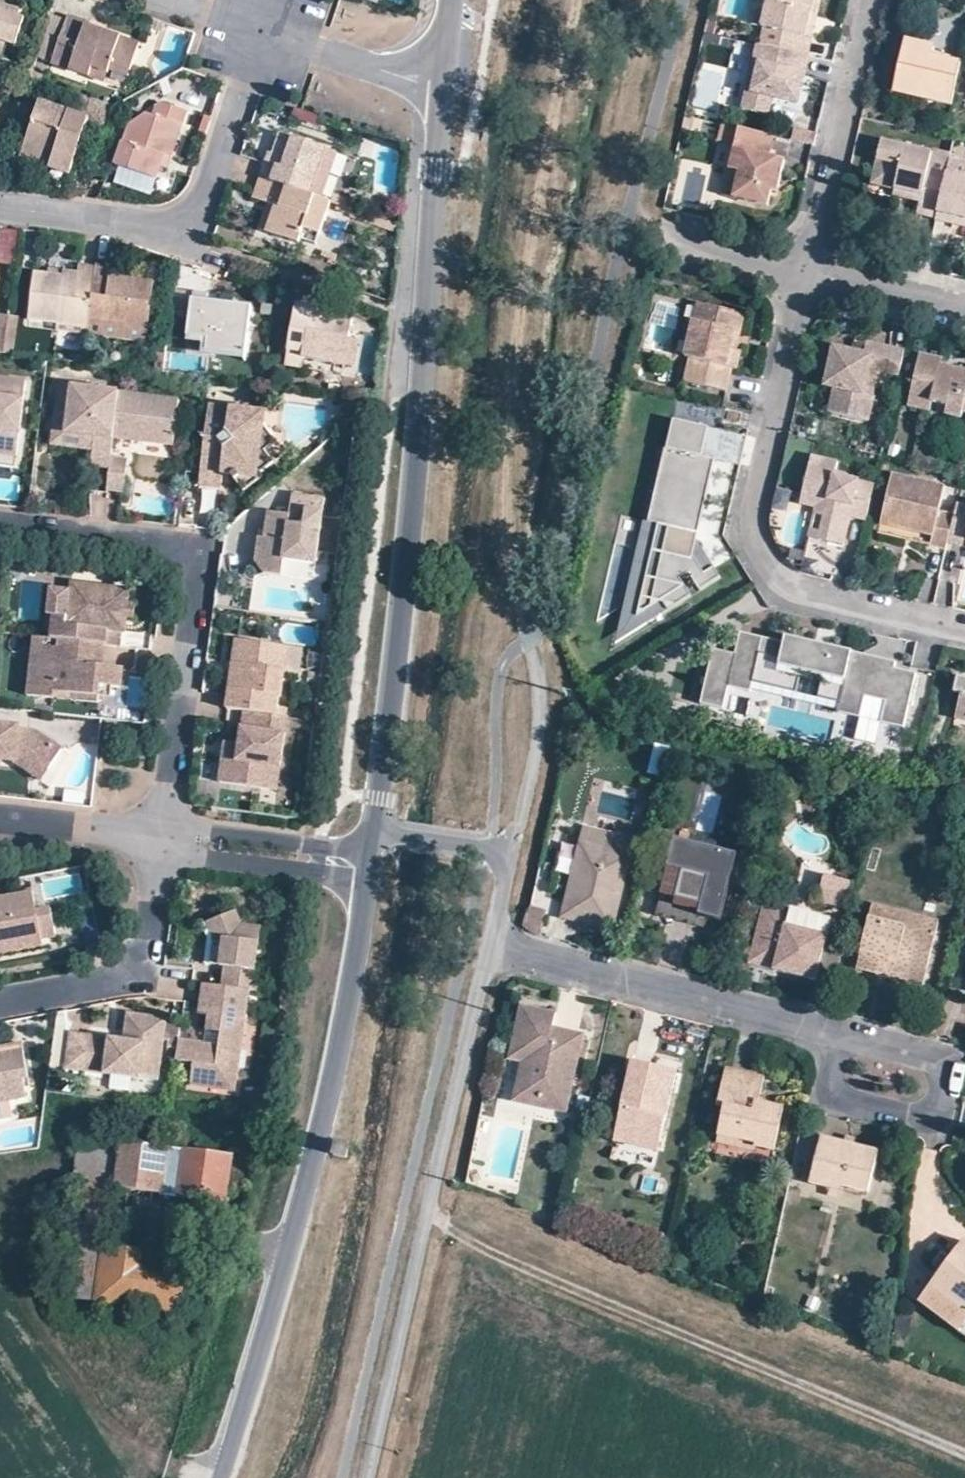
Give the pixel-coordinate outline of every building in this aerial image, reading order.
[(1,55),(7,38),(17,42),(26,15),(20,13),(24,1),(22,0),(3,0),(3,1),(0,0),(0,55),(1,55)] [(801,36),(809,0),(763,0),(757,26),(760,27),(757,42),(794,51),(799,35),(801,36)] [(801,36),(808,37),(816,0),(809,0),(801,36)] [(114,62),(133,69),(142,43),(105,30),(86,32),(89,25),(90,21),(70,14),(53,62),(92,75),(96,65),(111,71),(114,62)] [(50,19),(39,58),(51,61),(61,22),(50,19)] [(804,53),(808,37),(801,36),(799,35),(794,51),(804,53)] [(949,102),(959,61),(930,55),(933,45),(904,38),(893,89),(949,102)] [(757,42),(752,41),(741,88),(779,97),(783,81),(790,83),(794,70),(803,72),(807,54),(804,53),(794,51),(757,42)] [(111,71),(129,78),(133,69),(114,62),(111,71)] [(96,65),(92,75),(107,81),(111,71),(96,65)] [(796,101),(803,72),(794,70),(790,83),(783,81),(779,97),(796,101)] [(120,156),(159,171),(163,160),(164,154),(171,156),(187,106),(166,98),(158,103),(156,108),(151,107),(134,116),(120,156)] [(22,153),(72,169),(90,116),(40,100),(22,153)] [(698,127),(701,116),(683,112),(681,123),(698,127)] [(761,153),(765,131),(736,124),(727,165),(738,167),(732,195),(766,203),(770,182),(776,183),(782,158),(768,154),(761,153)] [(273,162),(267,159),(261,176),(312,193),(321,169),(329,146),(284,130),(276,151),(273,162)] [(768,154),(772,133),(765,131),(761,153),(768,154)] [(934,213),(942,179),(925,174),(927,167),(931,150),(889,140),(880,181),(895,185),(904,187),(902,194),(919,199),(917,209),(934,213)] [(338,149),(329,146),(321,169),(330,173),(338,149)] [(949,152),(931,148),(931,150),(927,167),(925,174),(942,179),(944,171),(949,152)] [(270,150),(267,159),(273,162),(276,151),(270,150)] [(738,167),(727,165),(722,192),(732,195),(738,167)] [(944,171),(942,179),(934,213),(934,215),(952,220),(953,212),(964,215),(964,176),(944,171)] [(312,193),(261,176),(254,196),(267,201),(275,204),(266,230),(299,242),(300,237),(304,227),(320,233),(331,200),(312,193)] [(904,187),(895,185),(893,192),(902,194),(904,187)] [(356,200),(334,192),(331,200),(353,207),(356,200)] [(258,227),(266,230),(275,204),(267,201),(258,227)] [(952,220),(964,223),(964,215),(953,212),(952,220)] [(17,262),(19,228),(0,227),(0,261),(17,262)] [(316,243),(320,233),(304,227),(300,237),(316,243)] [(78,270),(64,268),(63,276),(49,274),(34,272),(28,318),(58,322),(90,326),(91,317),(96,265),(78,262),(78,270)] [(112,264),(97,262),(96,265),(91,317),(126,322),(126,327),(147,329),(153,279),(111,274),(112,264)] [(63,276),(64,268),(50,266),(49,274),(63,276)] [(224,341),(223,348),(222,353),(249,356),(254,305),(238,303),(237,309),(228,308),(228,302),(195,298),(190,337),(224,341)] [(700,303),(693,301),(689,320),(696,322),(700,303)] [(345,365),(349,337),(351,326),(320,319),(314,319),(315,313),(316,306),(295,303),(285,366),(303,369),(305,358),(345,365)] [(696,322),(689,320),(681,354),(687,356),(681,379),(723,388),(729,367),(734,368),(738,350),(736,349),(729,348),(733,331),(739,333),(743,313),(700,303),(696,322)] [(13,353),(20,316),(0,312),(0,350),(13,353)] [(89,333),(146,340),(147,329),(126,327),(126,322),(91,317),(90,326),(89,333)] [(56,329),(89,333),(90,326),(58,322),(56,329)] [(736,349),(739,333),(733,331),(729,348),(736,349)] [(224,341),(190,337),(189,344),(223,348),(224,341)] [(345,365),(354,367),(358,339),(349,337),(345,365)] [(897,374),(902,350),(863,341),(860,354),(870,355),(867,367),(897,374)] [(861,391),(867,367),(870,355),(860,354),(831,347),(821,385),(832,387),(827,410),(856,416),(861,391)] [(959,376),(960,370),(938,365),(939,359),(917,354),(905,406),(928,411),(929,402),(947,407),(944,415),(960,418),(962,410),(964,411),(964,377),(959,376)] [(30,380),(0,377),(0,454),(21,456),(30,380)] [(327,392),(340,393),(342,384),(329,382),(327,392)] [(103,390),(62,384),(54,445),(96,450),(97,437),(69,433),(73,398),(102,402),(103,390)] [(116,439),(122,392),(103,390),(102,402),(73,398),(69,433),(97,437),(96,450),(94,466),(113,468),(114,459),(116,439)] [(872,393),(861,391),(856,416),(866,419),(872,393)] [(182,400),(122,392),(116,439),(176,446),(182,400)] [(943,422),(944,415),(947,407),(929,402),(928,411),(926,418),(943,422)] [(212,404),(203,481),(225,484),(226,475),(227,465),(239,467),(242,471),(242,473),(239,477),(245,486),(268,470),(265,467),(274,460),(264,448),(270,443),(281,435),(271,421),(272,412),(212,404)] [(703,430),(670,419),(611,637),(684,596),(677,576),(686,572),(697,588),(718,577),(710,566),(700,573),(691,556),(709,464),(697,458),(703,430)] [(264,448),(274,460),(279,456),(270,443),(264,448)] [(863,516),(870,484),(853,480),(851,485),(840,482),(842,475),(830,472),(833,462),(805,456),(796,493),(822,500),(814,535),(837,540),(845,511),(863,516)] [(127,493),(131,461),(114,459),(113,468),(110,491),(127,493)] [(227,465),(226,475),(239,477),(242,473),(242,471),(239,467),(227,465)] [(945,537),(951,513),(935,509),(940,485),(888,473),(876,519),(930,531),(927,541),(943,545),(945,537)] [(225,484),(203,481),(202,487),(224,491),(225,484)] [(324,497),(291,493),(289,514),(268,512),(266,531),(271,532),(270,539),(265,538),(259,537),(256,562),(265,573),(283,575),(285,559),(317,563),(324,497)] [(822,500),(796,493),(794,502),(809,506),(803,533),(814,535),(822,500)] [(954,502),(951,513),(945,537),(964,542),(964,505),(954,502)] [(874,528),(927,541),(930,531),(876,519),(874,528)] [(129,591),(70,584),(65,627),(91,630),(90,645),(91,645),(104,647),(119,648),(120,633),(124,634),(125,619),(127,605),(129,591)] [(135,606),(127,605),(125,619),(133,620),(135,606)] [(90,645),(91,630),(65,627),(45,625),(44,640),(90,645)] [(736,655),(715,650),(702,702),(723,707),(728,686),(752,692),(754,682),(759,683),(770,639),(742,633),(736,655)] [(240,658),(243,638),(236,637),(232,668),(242,669),(243,663),(240,658)] [(787,643),(770,639),(759,683),(797,692),(802,670),(825,676),(820,697),(841,702),(852,652),(844,651),(842,657),(809,649),(811,642),(788,637),(787,643)] [(286,649),(270,647),(271,642),(243,638),(240,658),(243,663),(242,669),(232,668),(229,688),(249,690),(246,709),(278,713),(281,694),(283,694),(286,669),(283,668),(286,649)] [(89,669),(91,645),(90,645),(44,640),(37,639),(36,651),(30,651),(23,698),(52,702),(53,695),(74,698),(74,704),(95,707),(96,700),(98,688),(109,690),(116,691),(118,673),(100,671),(89,669)] [(104,647),(91,645),(89,669),(100,671),(104,647)] [(895,661),(852,652),(841,702),(839,712),(859,716),(864,695),(886,700),(881,722),(902,726),(914,673),(893,669),(895,661)] [(955,675),(952,688),(956,690),(950,717),(964,720),(964,677),(955,675)] [(108,702),(109,690),(98,688),(96,700),(108,702)] [(249,690),(229,688),(227,707),(245,709),(246,709),(249,690)] [(53,695),(52,702),(74,704),(74,698),(53,695)] [(280,768),(288,715),(278,713),(246,709),(245,709),(240,741),(237,757),(222,755),(218,784),(259,790),(263,771),(268,772),(274,766),(280,768)] [(899,751),(900,727),(877,725),(876,750),(899,751)] [(12,755),(11,765),(25,775),(33,766),(45,774),(58,755),(33,736),(17,735),(17,730),(0,728),(0,754),(12,755)] [(237,757),(240,741),(224,738),(222,755),(237,757)] [(11,765),(12,755),(0,754),(0,764),(11,765)] [(39,784),(45,774),(33,766),(25,775),(39,784)] [(263,771),(259,790),(277,792),(280,768),(274,766),(268,772),(263,771)] [(584,825),(561,919),(613,931),(636,837),(584,825)] [(679,839),(661,900),(722,916),(737,854),(679,839)] [(819,872),(812,901),(839,907),(847,877),(819,872)] [(1,946),(42,938),(34,894),(0,900),(0,940),(1,946)] [(722,916),(661,900),(660,909),(719,925),(722,916)] [(759,918),(749,960),(766,964),(764,971),(818,984),(829,936),(787,926),(790,911),(765,905),(762,919),(759,918)] [(880,968),(910,976),(908,984),(907,986),(922,990),(930,959),(939,922),(873,905),(857,971),(878,977),(880,968)] [(246,995),(255,996),(257,974),(252,974),(254,964),(245,943),(247,928),(238,927),(233,914),(203,924),(211,945),(210,950),(219,952),(216,974),(221,974),(219,991),(246,995)] [(258,930),(247,928),(245,943),(254,964),(258,930)] [(42,938),(1,946),(2,952),(43,944),(42,938)] [(219,952),(210,950),(207,972),(216,974),(219,952)] [(766,964),(749,960),(747,967),(764,971),(766,964)] [(880,968),(878,977),(908,984),(910,976),(880,968)] [(232,1097),(246,995),(219,991),(199,989),(195,1016),(199,1022),(206,1024),(204,1036),(217,1038),(216,1050),(175,1044),(174,1045),(172,1065),(190,1068),(187,1090),(232,1097)] [(549,1043),(551,1031),(555,1017),(520,1009),(508,1062),(520,1065),(535,1068),(531,1088),(545,1112),(566,1117),(584,1038),(558,1033),(556,1045),(549,1043)] [(163,1030),(163,1021),(123,1018),(122,1034),(127,1034),(127,1040),(122,1040),(107,1039),(104,1075),(141,1078),(141,1073),(160,1074),(163,1038),(167,1038),(167,1045),(174,1045),(175,1044),(177,1031),(163,1030)] [(558,1033),(551,1031),(549,1043),(556,1045),(558,1033)] [(67,1036),(65,1072),(84,1074),(87,1037),(67,1036)] [(104,1075),(107,1039),(87,1037),(84,1074),(104,1075)] [(27,1100),(23,1081),(27,1080),(22,1052),(0,1056),(0,1105),(27,1100)] [(633,1064),(616,1143),(658,1153),(676,1073),(633,1064)] [(535,1068),(520,1065),(511,1104),(545,1112),(531,1088),(535,1068)] [(718,1107),(725,1109),(718,1138),(755,1146),(755,1150),(774,1153),(784,1109),(760,1103),(764,1079),(727,1070),(718,1107)] [(110,1192),(162,1198),(227,1204),(233,1156),(78,1137),(56,1295),(95,1300),(110,1192)] [(823,1139),(811,1184),(843,1192),(844,1188),(868,1193),(879,1153),(823,1139)] [(180,1316),(188,1261),(155,1253),(162,1198),(110,1192),(95,1300),(95,1305),(180,1316)] [(951,1261),(943,1272),(931,1287),(964,1313),(964,1243),(951,1261)] [(951,1261),(943,1254),(934,1265),(943,1272),(951,1261)] [(931,1287),(919,1303),(964,1339),(964,1313),(931,1287)]
